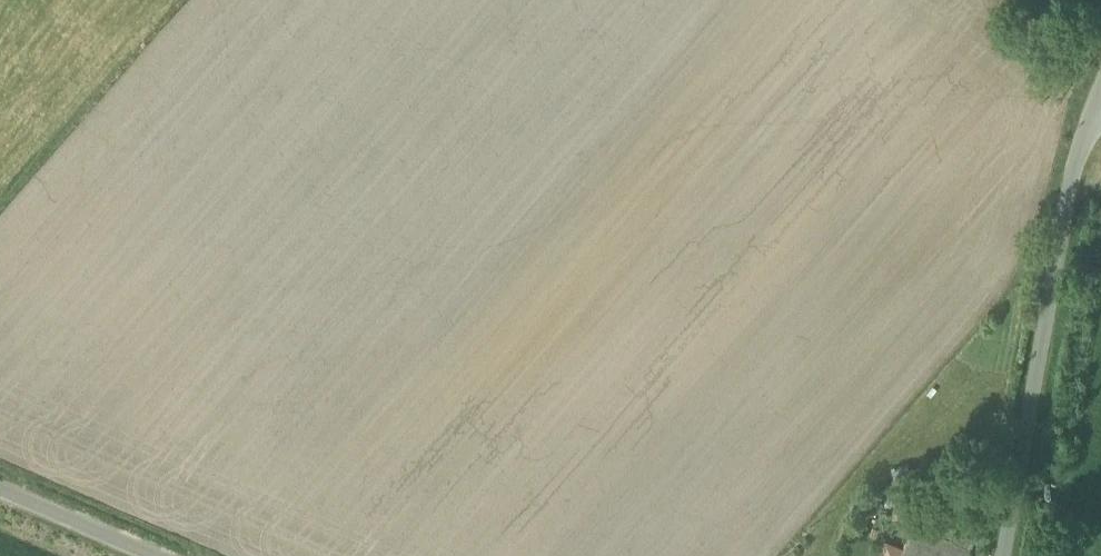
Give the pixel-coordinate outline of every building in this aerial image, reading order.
[(915,525),(900,555),(968,555),(970,551),(915,525)]
